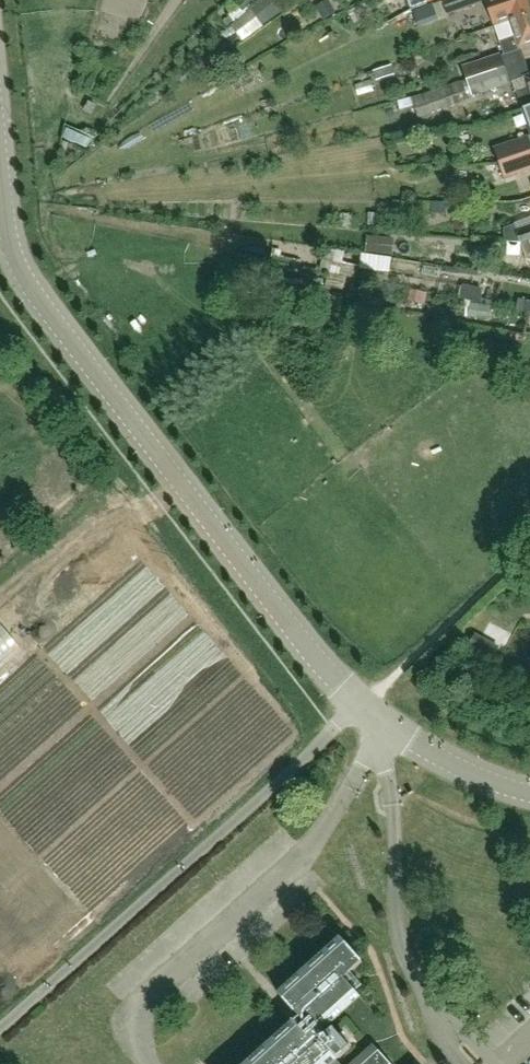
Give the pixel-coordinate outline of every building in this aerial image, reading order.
[(291,6),(286,0),(262,0),(250,9),(264,27),(291,6)] [(316,7),(324,19),(335,12),(327,0),(326,0),(316,7)] [(483,0),(444,0),(449,14),(484,1),(483,0)] [(492,9),(505,4),(510,20),(529,13),(529,0),(489,0),(492,9)] [(434,4),(421,9),(426,22),(439,17),(434,4)] [(529,43),(529,13),(510,20),(511,22),(495,27),(505,55),(522,49),(521,46),(529,43)] [(246,46),(264,32),(251,16),(233,30),(246,46)] [(464,68),(468,80),(506,69),(501,56),(501,55),(464,68)] [(389,65),(376,69),(379,79),(392,75),(389,65)] [(506,69),(468,80),(473,95),(510,83),(506,69)] [(237,78),(232,80),(236,88),(241,85),(244,91),(256,84),(249,71),(237,78)] [(529,106),(529,76),(512,82),(516,92),(522,109),(529,106)] [(418,118),(467,101),(460,81),(398,102),(401,110),(414,106),(418,118)] [(522,109),(522,110),(529,134),(529,106),(522,109)] [(65,134),(62,145),(90,152),(93,141),(65,134)] [(528,137),(528,134),(494,146),(500,163),(529,153),(529,136),(528,137)] [(529,169),(529,153),(500,163),(506,178),(523,171),(529,169)] [(517,231),(515,225),(504,229),(508,246),(518,244),(517,243),(520,242),(521,243),(529,240),(529,226),(517,231)] [(366,253),(393,255),(394,238),(367,236),(366,253)] [(339,274),(382,284),(383,280),(389,281),(390,275),(375,271),(375,270),(369,268),(369,270),(358,268),(358,270),(340,266),(343,253),(330,250),(325,273),(339,276),(339,274)] [(379,284),(375,291),(378,299),(385,300),(389,293),(387,285),(379,284)] [(462,284),(459,298),(481,302),(484,288),(462,284)] [(409,293),(405,305),(423,310),(427,298),(409,293)] [(527,301),(519,299),(516,311),(529,314),(529,301),(527,301)] [(468,317),(489,320),(491,306),(470,303),(468,317)] [(499,361),(498,372),(514,374),(515,363),(499,361)] [(493,664),(500,654),(479,638),(472,649),(493,664)] [(336,1060),(337,1058),(338,1060),(351,1048),(334,1029),(328,1034),(325,1031),(362,998),(345,979),(363,963),(340,937),(278,993),(298,1016),(245,1063),(340,1063),(336,1060)] [(375,1048),(372,1045),(351,1063),(389,1063),(375,1048)]
